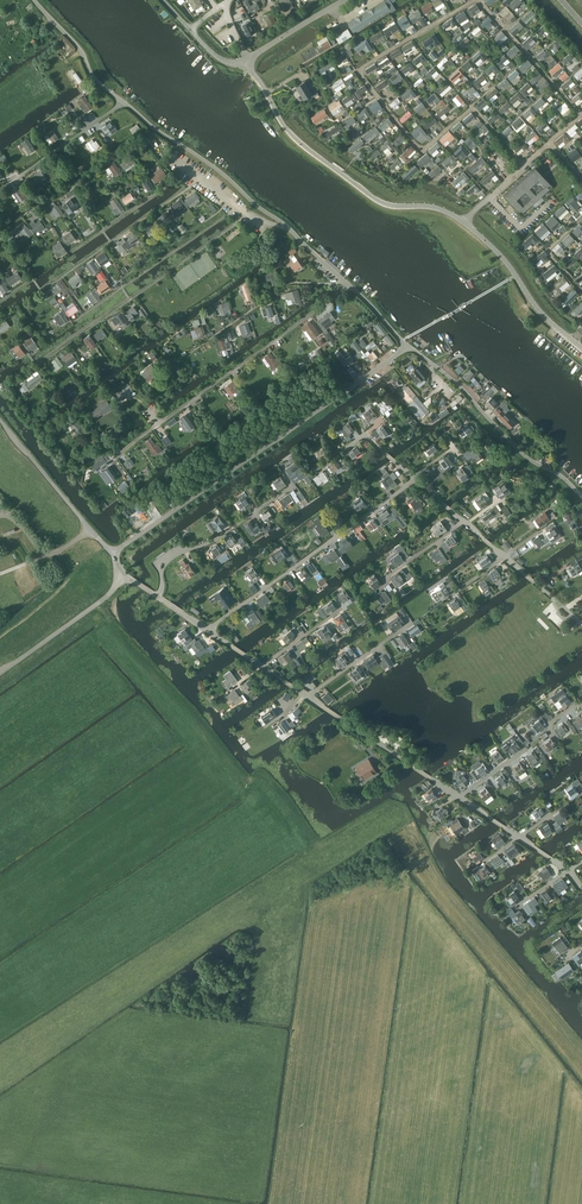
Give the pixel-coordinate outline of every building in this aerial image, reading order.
[(203,4),(200,0),(189,0),(194,8),(196,9),(197,9),(198,8),(198,7),(203,4)] [(250,5),(247,0),(245,0),(243,1),(249,12),(259,7),(257,2),(250,5)] [(294,7),(290,0),(281,0),(280,1),(285,11),(294,7)] [(385,0),(369,10),(348,23),(353,32),(390,9),(385,0)] [(432,2),(437,11),(446,6),(442,0),(435,0),(432,2)] [(511,7),(513,10),(524,2),(520,1),(511,7)] [(476,4),(467,10),(472,16),(480,11),(476,4)] [(432,7),(423,12),(426,17),(435,12),(432,7)] [(419,11),(411,15),(415,21),(423,16),(419,11)] [(464,11),(455,16),(459,23),(468,18),(464,11)] [(530,11),(522,19),(526,24),(535,17),(530,11)] [(269,27),(277,22),(271,12),(264,17),(269,27)] [(503,21),(508,16),(506,12),(499,17),(503,21)] [(489,16),(480,24),(483,28),(484,27),(485,26),(488,29),(493,25),(490,22),(492,20),(489,16)] [(409,23),(406,17),(398,22),(401,28),(409,23)] [(442,24),(445,28),(451,24),(453,26),(457,23),(453,17),(442,24)] [(382,28),(387,36),(400,29),(394,20),(382,28)] [(519,20),(509,28),(512,32),(517,27),(519,29),(524,25),(519,20)] [(249,22),(242,26),(248,36),(254,32),(249,22)] [(535,31),(538,34),(543,29),(544,31),(549,27),(545,23),(535,31)] [(479,26),(472,32),(475,35),(481,29),(479,26)] [(372,35),(381,30),(379,27),(371,33),(372,35)] [(528,37),(534,30),(531,27),(525,34),(528,37)] [(338,42),(351,34),(347,29),(335,36),(338,42)] [(418,37),(421,41),(432,34),(430,30),(418,37)] [(502,31),(495,37),(497,40),(504,34),(502,31)] [(371,38),(373,42),(384,36),(382,32),(371,38)] [(430,37),(423,42),(426,47),(433,42),(435,46),(440,43),(434,34),(429,37),(430,37)] [(531,35),(522,43),(527,49),(531,46),(528,43),(533,38),(531,35)] [(317,42),(319,46),(317,47),(320,53),(336,44),(334,40),(332,42),(331,41),(329,42),(326,37),(317,42)] [(459,44),(461,47),(470,40),(467,37),(459,44)] [(386,43),(388,47),(396,43),(394,38),(386,43)] [(367,39),(353,47),(356,52),(365,47),(367,52),(372,49),(367,39)] [(550,46),(554,50),(561,44),(557,39),(550,46)] [(493,40),(485,46),(488,49),(495,42),(493,40)] [(402,48),(404,53),(415,46),(412,42),(402,48)] [(516,44),(506,52),(511,57),(517,52),(516,51),(520,48),(516,44)] [(467,59),(456,45),(445,53),(458,67),(467,59)] [(400,48),(389,53),(392,58),(403,53),(400,48)] [(434,60),(438,56),(432,50),(428,53),(434,60)] [(481,50),(472,58),(475,62),(480,57),(484,61),(487,58),(481,50)] [(537,57),(540,60),(547,53),(544,50),(537,57)] [(571,52),(561,60),(564,64),(567,61),(570,64),(573,61),(571,58),(574,56),(571,52)] [(335,59),(339,66),(350,60),(345,53),(335,59)] [(422,53),(413,61),(416,65),(418,67),(423,63),(424,63),(428,60),(422,53)] [(505,55),(498,62),(504,71),(514,62),(505,55)] [(376,62),(379,68),(389,61),(386,56),(376,62)] [(437,65),(440,69),(449,60),(446,57),(437,65)] [(518,67),(521,70),(530,61),(527,58),(518,67)] [(461,66),(466,71),(473,65),(468,60),(461,66)] [(319,69),(323,77),(336,69),(331,62),(319,69)] [(410,62),(401,69),(404,73),(406,75),(410,72),(415,69),(410,62)] [(494,63),(484,71),(490,78),(495,74),(495,73),(499,70),(494,63)] [(550,71),(553,74),(562,67),(559,63),(550,71)] [(364,71),(366,74),(375,69),(373,65),(364,71)] [(344,75),(352,69),(350,66),(341,72),(344,75)] [(425,75),(429,80),(440,73),(434,67),(425,75)] [(511,79),(519,71),(516,68),(508,76),(511,79)] [(574,75),(577,79),(581,76),(581,68),(574,75)] [(458,69),(449,78),(453,82),(454,81),(455,84),(464,76),(458,69)] [(559,76),(563,81),(569,75),(565,70),(559,76)] [(76,71),(73,73),(79,83),(83,80),(76,71)] [(398,71),(389,78),(393,84),(403,78),(398,71)] [(352,73),(344,79),(348,85),(352,83),(350,80),(355,77),(352,73)] [(530,81),(533,84),(542,76),(540,73),(530,81)] [(483,74),(473,82),(478,89),(487,81),(485,79),(486,78),(483,74)] [(506,77),(497,85),(500,88),(504,84),(506,86),(511,82),(506,77)] [(563,91),(575,82),(571,77),(559,87),(563,91)] [(413,84),(416,87),(423,81),(421,78),(413,84)] [(346,84),(342,79),(331,87),(334,92),(346,84)] [(375,87),(378,89),(387,83),(384,80),(375,87)] [(543,80),(537,87),(542,92),(548,85),(543,80)] [(447,81),(437,90),(442,96),(452,87),(447,81)] [(304,99),(313,94),(305,82),(297,87),(304,99)] [(528,82),(519,90),(525,96),(529,93),(533,88),(531,86),(528,82)] [(471,83),(461,92),(465,95),(469,91),(471,94),(474,92),(478,97),(481,94),(471,83)] [(364,85),(354,92),(359,99),(364,96),(362,93),(367,89),(364,85)] [(410,87),(401,95),(404,99),(409,96),(412,99),(416,95),(410,87)] [(486,96),(489,100),(499,91),(495,87),(486,96)] [(554,88),(544,96),(547,99),(556,91),(554,88)] [(572,98),(574,101),(580,97),(581,98),(581,90),(572,98)] [(346,106),(358,99),(353,91),(342,99),(346,106)] [(434,92),(425,99),(429,104),(433,100),(436,103),(440,99),(434,92)] [(518,92),(509,100),(515,107),(521,102),(520,101),(522,99),(524,101),(526,100),(518,92)] [(458,94),(452,99),(459,106),(464,101),(458,94)] [(85,96),(77,101),(80,105),(85,113),(88,111),(93,107),(85,96)] [(534,105),(536,108),(541,104),(544,107),(547,104),(542,97),(534,105)] [(483,98),(475,105),(479,110),(482,108),(487,104),(488,103),(483,98)] [(334,115),(345,107),(339,99),(328,106),(334,115)] [(388,105),(391,109),(399,103),(396,99),(388,105)] [(377,100),(368,106),(373,113),(382,107),(377,100)] [(499,110),(502,114),(511,105),(508,102),(499,110)] [(565,102),(557,109),(562,114),(570,108),(565,102)] [(414,109),(417,113),(426,107),(423,103),(414,109)] [(448,105),(438,114),(441,117),(451,109),(448,105)] [(530,107),(522,114),(526,118),(528,120),(536,113),(530,107)] [(324,108),(310,116),(314,123),(328,115),(324,108)] [(365,108),(356,113),(361,121),(370,115),(365,108)] [(403,123),(413,115),(409,111),(399,119),(403,123)] [(466,124),(475,115),(471,111),(462,120),(466,124)] [(488,119),(492,123),(500,116),(497,112),(488,119)] [(555,112),(548,119),(550,121),(558,115),(555,112)] [(520,115),(512,123),(517,128),(525,121),(520,115)] [(353,116),(342,122),(345,128),(348,126),(356,121),(353,116)] [(434,117),(425,124),(429,129),(438,123),(434,117)] [(388,118),(379,125),(381,128),(383,131),(393,123),(388,118)] [(540,124),(535,128),(541,135),(550,127),(548,125),(545,121),(544,120),(540,124)] [(105,123),(101,126),(105,132),(109,130),(110,131),(112,134),(117,131),(115,127),(111,121),(106,124),(105,123)] [(459,122),(451,130),(454,133),(463,125),(459,122)] [(137,124),(128,130),(132,134),(140,128),(137,124)] [(477,136),(483,131),(484,132),(489,128),(485,124),(474,133),(477,136)] [(567,132),(569,135),(579,127),(576,124),(567,132)] [(325,134),(327,138),(341,130),(339,125),(325,134)] [(420,125),(411,133),(415,137),(419,133),(422,137),(427,134),(420,125)] [(363,136),(367,142),(380,131),(376,126),(363,136)] [(503,138),(513,129),(510,126),(500,134),(503,138)] [(48,134),(48,135),(53,142),(58,138),(53,131),(48,134)] [(449,131),(440,140),(443,143),(448,138),(451,140),(454,137),(449,131)] [(400,133),(391,140),(396,146),(400,142),(399,140),(404,137),(400,133)] [(564,133),(555,141),(560,148),(569,140),(564,133)] [(528,142),(530,145),(539,137),(537,134),(528,142)] [(470,137),(464,142),(468,146),(470,148),(478,142),(473,136),(472,135),(470,137)] [(28,138),(19,143),(22,148),(24,146),(29,154),(35,150),(28,138)] [(363,138),(351,146),(354,150),(365,142),(363,138)] [(92,139),(86,143),(92,151),(97,147),(98,148),(100,146),(98,142),(96,144),(92,139)] [(388,140),(380,146),(383,151),(383,150),(385,153),(394,146),(388,140)] [(429,149),(432,152),(441,144),(439,141),(429,149)] [(522,141),(513,148),(518,155),(524,150),(528,147),(522,141)] [(570,150),(576,146),(573,142),(567,146),(570,150)] [(411,145),(400,156),(406,162),(410,159),(409,158),(416,151),(415,150),(415,149),(411,145)] [(462,145),(453,152),(460,160),(469,153),(462,145)] [(567,154),(569,158),(570,157),(572,159),(575,157),(573,155),(580,150),(577,146),(567,154)] [(370,153),(374,158),(381,152),(377,147),(370,153)] [(427,153),(417,161),(422,167),(431,158),(427,153)] [(452,153),(441,162),(444,167),(450,162),(452,164),(456,160),(455,159),(456,158),(452,153)] [(126,172),(133,166),(137,164),(131,156),(120,163),(126,172)] [(481,156),(468,168),(471,172),(471,171),(473,173),(479,168),(477,166),(480,164),(482,166),(486,163),(481,156)] [(390,165),(395,171),(403,163),(398,158),(390,165)] [(123,173),(118,166),(114,160),(107,164),(109,167),(106,169),(109,174),(112,172),(116,178),(123,173)] [(407,175),(417,167),(414,164),(405,172),(407,175)] [(439,165),(429,174),(433,178),(443,169),(439,165)] [(161,167),(151,174),(153,176),(157,182),(166,175),(161,168),(161,167)] [(451,169),(448,172),(453,177),(461,169),(460,167),(455,172),(451,169)] [(510,190),(505,194),(511,202),(512,202),(513,204),(517,208),(522,213),(532,204),(552,186),(543,177),(542,176),(535,168),(534,169),(532,170),(519,182),(518,183),(511,189),(510,190)] [(492,169),(480,179),(483,183),(496,173),(492,169)] [(45,176),(41,171),(33,176),(37,182),(36,182),(38,184),(44,180),(42,179),(44,178),(45,179),(47,178),(45,176)] [(464,171),(452,182),(455,185),(457,187),(460,184),(461,185),(466,181),(469,178),(464,171)] [(146,179),(143,182),(144,184),(144,183),(149,190),(149,191),(154,187),(149,180),(147,181),(146,179)] [(475,184),(466,192),(468,195),(474,190),(476,192),(479,189),(475,184)] [(460,196),(466,191),(463,187),(457,192),(460,196)] [(22,194),(20,190),(14,193),(20,201),(25,198),(29,196),(25,191),(22,194)] [(187,198),(184,200),(188,205),(190,207),(200,201),(198,198),(195,192),(187,198)] [(124,205),(126,203),(134,198),(130,193),(122,198),(123,199),(121,201),(124,205)] [(570,197),(565,202),(569,207),(573,212),(578,207),(580,206),(576,201),(571,196),(570,197)] [(113,205),(115,207),(111,210),(115,215),(119,212),(120,214),(125,211),(124,209),(118,201),(116,197),(111,201),(113,205)] [(72,198),(62,205),(68,214),(78,207),(77,206),(79,205),(74,198),(73,199),(72,198)] [(181,198),(176,202),(181,210),(187,206),(181,198)] [(54,201),(49,205),(52,209),(57,216),(63,213),(57,205),(56,206),(54,201)] [(511,213),(515,209),(511,204),(506,208),(511,213)] [(564,206),(555,214),(561,220),(570,212),(564,206)] [(161,224),(169,219),(165,213),(157,219),(161,224)] [(553,216),(546,223),(553,231),(560,224),(553,216)] [(152,219),(143,225),(148,233),(159,226),(157,223),(155,224),(152,219)] [(44,226),(40,221),(36,223),(35,221),(30,224),(32,226),(33,228),(32,229),(34,232),(36,231),(39,229),(40,232),(45,228),(44,226)] [(572,231),(577,236),(581,232),(581,233),(581,225),(581,224),(580,223),(572,231)] [(21,230),(18,232),(20,236),(24,234),(27,238),(32,234),(27,226),(25,224),(20,227),(22,230),(21,230)] [(552,233),(544,224),(535,232),(543,241),(552,233)] [(70,231),(62,236),(64,239),(68,244),(76,239),(72,233),(70,231)] [(119,239),(116,241),(117,243),(119,246),(117,248),(121,252),(122,251),(127,247),(128,249),(129,249),(130,248),(132,247),(132,246),(131,245),(139,239),(135,234),(136,234),(134,231),(127,236),(129,238),(128,239),(128,240),(126,241),(124,238),(122,239),(122,240),(120,241),(119,239)] [(533,233),(522,243),(526,247),(533,241),(535,244),(539,240),(533,233)] [(569,234),(562,241),(566,246),(574,239),(569,234)] [(278,247),(284,243),(281,239),(275,243),(278,247)] [(66,249),(60,242),(55,245),(53,246),(57,252),(59,251),(60,253),(61,253),(62,255),(67,252),(66,250),(66,249)] [(559,243),(552,249),(555,251),(561,245),(559,243)] [(581,255),(581,247),(573,254),(577,258),(581,254),(581,255)] [(543,250),(532,260),(535,263),(540,259),(542,261),(546,258),(545,255),(546,254),(543,250)] [(101,266),(102,265),(109,260),(104,251),(95,257),(101,266)] [(294,262),(291,258),(285,262),(288,266),(290,264),(295,270),(302,265),(297,259),(294,262)] [(565,266),(568,269),(575,261),(572,258),(565,266)] [(94,263),(92,260),(87,264),(93,272),(98,268),(100,267),(96,262),(94,263)] [(543,274),(547,279),(557,270),(553,265),(543,274)] [(9,274),(5,276),(7,279),(11,284),(19,279),(22,277),(18,271),(15,273),(11,276),(9,274)] [(99,273),(98,273),(102,280),(107,277),(102,271),(99,273)] [(276,284),(275,280),(277,279),(274,271),(266,274),(268,281),(270,281),(271,285),(276,284)] [(74,288),(75,287),(77,282),(80,280),(76,275),(69,280),(72,286),(74,288)] [(551,286),(550,287),(552,290),(556,294),(560,291),(561,290),(566,286),(566,285),(565,283),(567,281),(563,276),(551,286)] [(4,293),(9,289),(6,285),(8,284),(4,278),(1,279),(2,280),(0,281),(0,288),(4,293)] [(54,285),(51,287),(54,292),(58,290),(59,291),(61,289),(63,292),(64,294),(65,294),(70,290),(72,289),(70,286),(68,287),(63,280),(62,279),(57,283),(54,285)] [(244,292),(247,301),(252,299),(250,294),(252,294),(249,285),(248,281),(242,286),(244,292)] [(102,293),(110,288),(106,282),(99,288),(97,289),(100,294),(102,293)] [(95,288),(87,293),(93,303),(95,302),(100,298),(98,296),(100,295),(95,288)] [(298,289),(286,292),(287,298),(286,299),(286,300),(288,305),(298,302),(299,306),(302,305),(298,289)] [(562,301),(566,306),(578,294),(574,290),(562,301)] [(55,296),(49,300),(52,305),(58,301),(55,296)] [(63,301),(60,303),(69,316),(71,315),(78,310),(75,304),(68,309),(63,301)] [(230,308),(228,302),(217,305),(218,309),(220,308),(223,317),(228,315),(226,310),(230,308)] [(568,313),(576,305),(573,302),(565,310),(568,313)] [(578,317),(581,314),(581,305),(574,313),(578,317)] [(273,315),(270,306),(265,308),(265,307),(262,308),(264,316),(268,315),(268,316),(273,315)] [(136,318),(134,315),(138,312),(134,307),(126,312),(127,314),(126,315),(128,319),(130,318),(132,321),(136,318)] [(142,308),(139,310),(145,318),(148,316),(142,308)] [(57,314),(54,316),(60,326),(63,324),(68,320),(65,316),(66,315),(63,309),(57,314)] [(115,316),(112,319),(116,325),(119,323),(121,324),(124,322),(126,325),(130,323),(127,319),(122,311),(120,312),(120,313),(115,316)] [(330,312),(317,321),(322,328),(326,334),(329,332),(326,329),(333,324),(332,321),(335,319),(330,312)] [(195,329),(191,330),(194,338),(206,334),(203,325),(200,326),(198,318),(196,319),(194,320),(194,321),(192,322),(193,326),(194,326),(195,328),(195,329)] [(10,326),(6,320),(0,325),(0,333),(10,326)] [(312,324),(309,321),(302,326),(305,330),(306,329),(313,339),(320,333),(313,324),(312,324)] [(251,332),(248,323),(242,325),(239,326),(242,335),(245,334),(251,332)] [(383,335),(386,333),(380,325),(377,327),(383,335)] [(98,340),(106,334),(102,329),(95,335),(98,340)] [(89,347),(97,342),(91,333),(83,339),(89,347)] [(390,345),(393,343),(387,335),(384,338),(390,345)] [(226,347),(225,343),(228,342),(227,337),(223,338),(219,340),(222,349),(226,347)] [(32,338),(24,343),(28,348),(29,351),(32,348),(36,349),(38,347),(36,343),(35,343),(32,338)] [(13,346),(9,348),(17,359),(20,357),(25,353),(23,349),(22,350),(20,346),(20,345),(21,344),(19,340),(17,342),(12,345),(13,346)] [(355,340),(351,344),(357,352),(361,349),(355,340)] [(374,341),(365,347),(368,350),(376,344),(374,341)] [(70,350),(60,356),(67,366),(76,360),(77,360),(75,357),(70,350)] [(338,350),(335,353),(335,354),(341,362),(345,359),(339,351),(338,350)] [(359,352),(354,356),(356,359),(362,355),(363,357),(366,355),(362,350),(359,352)] [(373,351),(368,355),(371,358),(370,359),(372,362),(378,357),(373,351)] [(275,358),(270,352),(264,356),(271,366),(269,366),(272,370),(281,363),(277,357),(275,358)] [(350,355),(342,362),(344,365),(353,359),(350,355)] [(58,369),(63,365),(57,357),(52,361),(58,369)] [(147,382),(159,374),(152,364),(145,369),(146,370),(141,373),(147,382)] [(413,378),(421,371),(416,366),(409,373),(413,378)] [(468,382),(471,379),(475,375),(470,369),(463,377),(468,382)] [(421,371),(413,378),(418,383),(425,377),(421,371)] [(26,391),(31,387),(35,384),(43,379),(39,374),(31,379),(27,382),(26,379),(20,383),(26,391)] [(475,383),(477,384),(480,382),(474,376),(468,383),(471,386),(475,383)] [(230,383),(225,387),(230,395),(236,391),(238,389),(236,385),(233,381),(230,383)] [(124,388),(118,393),(120,396),(118,398),(120,401),(123,400),(122,399),(134,391),(128,383),(123,386),(124,388)] [(408,385),(400,392),(409,402),(422,416),(430,411),(427,408),(423,403),(417,395),(408,385)] [(491,387),(483,396),(486,399),(494,391),(491,387)] [(450,403),(452,406),(463,398),(460,395),(450,403)] [(492,397),(486,403),(492,409),(493,411),(499,406),(502,402),(500,400),(497,402),(492,397)] [(444,398),(439,402),(444,408),(449,404),(444,398)] [(99,407),(95,409),(91,412),(95,418),(99,415),(107,409),(109,412),(113,409),(108,401),(107,401),(106,399),(102,401),(97,404),(99,407)] [(382,409),(381,410),(384,414),(385,413),(384,411),(391,406),(386,399),(379,404),(382,409)] [(499,406),(493,411),(510,428),(515,423),(505,413),(507,411),(510,409),(507,406),(508,405),(506,403),(504,401),(502,402),(499,406)] [(368,422),(372,419),(377,416),(376,415),(371,408),(363,413),(369,420),(367,421),(368,422)] [(445,410),(438,415),(440,417),(447,412),(449,411),(447,408),(445,410)] [(187,413),(180,418),(190,431),(197,426),(187,413)] [(79,423),(74,416),(65,423),(71,431),(73,429),(79,437),(88,431),(81,422),(79,423)] [(169,425),(177,420),(175,416),(167,421),(169,425)] [(348,423),(341,428),(344,432),(347,436),(345,438),(347,441),(351,438),(349,435),(350,434),(349,433),(354,430),(348,423)] [(467,423),(458,430),(461,435),(471,429),(467,423)] [(385,428),(383,425),(376,430),(382,438),(389,433),(389,434),(391,433),(386,427),(385,428)] [(167,434),(161,438),(166,445),(172,441),(167,434)] [(155,443),(151,438),(145,442),(154,456),(162,450),(157,442),(155,443)] [(367,444),(363,439),(360,442),(365,449),(369,446),(368,444),(367,444)] [(430,456),(435,452),(439,450),(433,442),(430,445),(425,449),(430,456)] [(322,444),(314,450),(319,457),(317,458),(318,459),(323,456),(328,453),(327,451),(322,444)] [(363,453),(365,452),(359,444),(347,452),(352,459),(362,452),(363,453)] [(481,444),(470,452),(477,462),(483,457),(478,451),(483,447),(481,444)] [(441,459),(439,461),(444,468),(454,462),(449,454),(447,455),(441,459)] [(123,461),(127,467),(134,463),(130,457),(123,461)] [(546,457),(543,462),(549,465),(552,460),(546,457)] [(338,462),(344,468),(348,464),(342,458),(338,462)] [(334,473),(335,472),(334,471),(340,466),(336,460),(329,464),(332,467),(331,468),(334,473)] [(291,479),(293,478),(297,474),(301,479),(306,476),(296,462),(286,469),(290,473),(288,474),(291,479)] [(110,466),(103,471),(111,481),(117,477),(110,466)] [(456,470),(461,478),(464,481),(469,477),(461,467),(456,470)] [(318,485),(321,482),(327,478),(328,479),(329,478),(326,474),(325,475),(323,471),(313,478),(318,485)] [(388,471),(382,475),(384,478),(383,479),(388,487),(387,488),(387,489),(392,486),(392,487),(396,483),(397,483),(396,481),(395,481),(393,479),(397,476),(393,472),(390,474),(388,471)] [(277,490),(281,487),(280,487),(285,483),(280,476),(272,481),(277,488),(276,489),(277,490)] [(125,491),(128,489),(122,481),(119,484),(125,491)] [(494,489),(493,490),(494,492),(498,497),(500,496),(499,495),(504,492),(506,495),(511,491),(509,488),(504,482),(494,489)] [(294,490),(279,500),(281,503),(284,507),(288,505),(287,504),(293,500),(296,503),(297,502),(300,500),(296,495),(297,495),(294,490)] [(240,499),(237,501),(243,510),(250,504),(245,497),(245,496),(247,495),(245,491),(238,496),(240,499)] [(484,508),(489,505),(481,494),(474,499),(481,508),(483,507),(484,508)] [(358,511),(362,508),(361,507),(366,504),(360,496),(353,502),(358,509),(357,510),(358,511)] [(423,504),(418,497),(413,500),(412,499),(408,502),(409,503),(410,502),(415,509),(423,504)] [(505,505),(502,507),(507,515),(511,513),(505,505)] [(376,514),(383,525),(381,521),(388,515),(391,519),(395,516),(392,512),(391,513),(386,507),(378,512),(380,515),(378,517),(376,514)] [(268,508),(261,513),(263,516),(264,516),(263,517),(266,521),(267,522),(272,519),(271,516),(272,515),(268,508)] [(491,508),(479,516),(484,522),(488,519),(490,522),(501,514),(499,511),(496,514),(491,508)] [(540,526),(550,519),(556,516),(553,511),(547,515),(545,512),(535,519),(540,526)] [(225,526),(223,522),(218,516),(211,521),(216,528),(215,529),(216,531),(220,528),(221,529),(225,526)] [(319,516),(313,520),(317,525),(315,527),(320,534),(319,535),(320,536),(324,533),(325,534),(329,531),(319,516)] [(437,524),(431,528),(437,536),(446,529),(443,525),(445,522),(442,519),(441,518),(435,522),(437,524)] [(373,519),(366,524),(371,530),(377,526),(378,527),(379,526),(376,522),(375,523),(373,519)] [(250,520),(244,524),(251,534),(261,528),(257,522),(254,524),(250,520)] [(547,531),(544,533),(552,543),(561,536),(554,526),(555,525),(553,522),(545,528),(547,531)] [(4,536),(15,531),(14,527),(3,532),(4,536)] [(229,547),(230,546),(229,545),(235,540),(231,534),(224,538),(227,542),(226,543),(229,547)] [(445,542),(441,544),(444,550),(446,552),(450,549),(449,546),(457,541),(452,534),(444,540),(445,541),(445,542)] [(544,543),(542,540),(539,536),(533,540),(539,547),(544,543)] [(341,546),(338,548),(341,553),(353,544),(350,540),(349,541),(346,537),(339,543),(341,546)] [(530,548),(535,544),(531,539),(526,543),(530,548)] [(507,541),(501,546),(505,551),(511,546),(507,541)] [(222,552),(218,545),(214,548),(213,547),(209,550),(210,551),(211,550),(216,556),(222,552)] [(275,553),(272,555),(277,562),(280,560),(282,559),(283,560),(284,559),(289,556),(288,554),(282,547),(275,552),(275,553)] [(437,549),(430,554),(432,558),(434,557),(436,561),(439,559),(442,563),(447,560),(441,552),(439,548),(437,549)] [(339,557),(335,551),(334,549),(331,552),(330,551),(325,554),(326,555),(327,555),(332,562),(339,557)] [(392,561),(388,564),(390,567),(391,567),(392,568),(394,567),(398,564),(404,560),(397,551),(394,553),(395,554),(390,558),(392,561)] [(226,553),(218,557),(222,563),(229,558),(226,553)] [(480,559),(478,561),(483,568),(491,562),(487,555),(486,556),(485,556),(484,557),(481,559),(480,560),(480,559)] [(183,559),(179,562),(182,567),(181,568),(188,579),(195,574),(193,570),(194,570),(191,566),(188,563),(186,564),(183,559)] [(573,574),(581,569),(577,562),(569,567),(573,574)] [(252,566),(246,571),(252,579),(250,580),(252,583),(260,577),(259,575),(258,575),(252,566)] [(304,567),(297,572),(300,576),(299,576),(302,580),(303,579),(304,581),(311,577),(304,567)] [(393,578),(391,579),(396,585),(398,584),(398,585),(404,581),(400,575),(404,572),(402,569),(392,577),(393,578)] [(493,580),(500,575),(496,569),(488,574),(489,575),(488,576),(486,577),(488,579),(489,578),(492,582),(494,581),(493,580)] [(374,590),(378,587),(377,586),(381,583),(374,573),(370,576),(372,580),(370,582),(374,588),(373,589),(374,590)] [(441,588),(435,591),(440,598),(442,597),(443,598),(449,594),(448,592),(450,591),(454,588),(450,582),(452,581),(449,576),(446,578),(448,583),(446,585),(445,584),(445,585),(443,583),(439,586),(441,588)] [(489,587),(485,581),(488,579),(486,577),(484,579),(479,583),(484,590),(483,591),(486,596),(492,591),(491,591),(493,589),(491,585),(489,587)] [(292,582),(290,579),(283,584),(288,590),(294,586),(295,587),(296,586),(293,582),(292,582)] [(224,609),(234,602),(224,587),(214,595),(224,609)] [(345,588),(337,594),(343,603),(351,598),(345,588)] [(377,594),(375,595),(377,597),(381,603),(383,602),(385,600),(387,602),(391,599),(389,597),(387,595),(384,591),(382,592),(381,591),(377,594)] [(263,607),(264,606),(263,605),(269,600),(265,594),(258,599),(261,602),(260,603),(263,607)] [(449,601),(449,602),(452,606),(453,608),(455,610),(461,606),(460,603),(457,599),(455,597),(449,601)] [(325,616),(328,614),(337,607),(332,600),(323,606),(320,608),(325,616)] [(248,611),(244,614),(245,615),(247,614),(251,620),(246,624),(250,628),(257,623),(261,621),(253,610),(249,612),(248,611)] [(338,627),(339,626),(340,628),(345,624),(343,622),(345,620),(340,614),(334,618),(336,622),(335,623),(338,627)] [(177,618),(182,623),(183,626),(187,624),(185,621),(180,616),(177,618)] [(400,617),(391,623),(395,630),(404,623),(400,617)] [(415,624),(408,629),(413,636),(421,630),(420,628),(424,626),(418,618),(413,622),(415,624)] [(323,626),(317,630),(323,639),(325,637),(327,640),(331,637),(330,635),(332,632),(326,624),(323,626)] [(188,643),(192,640),(185,629),(178,633),(182,641),(181,642),(182,643),(186,640),(188,643)] [(288,632),(281,637),(286,643),(294,637),(293,636),(295,635),(291,630),(288,632)] [(395,638),(391,640),(396,647),(399,644),(402,648),(409,643),(406,637),(403,634),(400,635),(396,638),(395,638)] [(309,641),(309,640),(307,637),(302,641),(302,640),(295,645),(300,651),(306,647),(304,644),(309,641)] [(189,649),(191,647),(192,646),(197,653),(204,648),(199,641),(197,642),(197,641),(194,642),(193,641),(192,640),(188,643),(189,645),(187,646),(189,649)] [(287,662),(293,657),(288,651),(282,655),(282,656),(279,658),(282,663),(285,660),(287,662)] [(343,652),(334,658),(335,660),(335,661),(337,663),(338,664),(339,663),(342,667),(349,663),(348,661),(350,659),(349,657),(348,656),(345,652),(344,653),(343,652)] [(300,665),(303,662),(299,656),(295,659),(300,665)] [(364,662),(363,663),(365,667),(367,666),(369,669),(377,665),(376,664),(379,662),(383,659),(380,656),(376,658),(373,660),(370,656),(363,661),(364,662)] [(356,680),(363,675),(365,677),(367,676),(363,670),(362,671),(358,666),(350,671),(356,680)] [(223,675),(226,679),(224,681),(228,687),(237,681),(233,674),(230,670),(223,675)] [(246,692),(252,687),(250,685),(255,681),(252,677),(247,680),(248,681),(241,685),(246,692)] [(554,702),(559,700),(563,706),(562,707),(563,708),(567,706),(566,704),(571,701),(566,694),(566,693),(563,688),(550,697),(554,702)] [(230,694),(228,695),(233,701),(235,704),(243,699),(240,695),(239,696),(238,695),(235,690),(232,692),(230,694)] [(334,699),(327,692),(321,697),(328,704),(334,699)] [(295,709),(288,714),(292,719),(292,720),(289,722),(292,726),(295,724),(293,720),(299,716),(297,713),(302,711),(299,706),(294,709),(295,709)] [(272,709),(262,716),(266,723),(271,720),(277,715),(273,710),(272,709)] [(573,722),(577,729),(581,726),(581,724),(581,723),(581,710),(574,716),(577,720),(573,722)] [(537,732),(545,727),(540,719),(532,724),(537,732)] [(284,732),(287,730),(289,729),(283,721),(278,725),(284,732)] [(561,735),(569,730),(563,722),(555,728),(554,729),(557,734),(558,733),(561,737),(562,737),(561,735)] [(543,744),(540,746),(545,753),(556,746),(556,747),(558,746),(554,741),(553,742),(551,739),(550,737),(543,742),(542,743),(543,744)] [(506,751),(510,749),(514,754),(521,748),(515,739),(508,744),(507,742),(502,745),(506,751)] [(533,749),(526,755),(532,764),(534,766),(541,761),(542,762),(547,759),(539,748),(534,751),(533,749)] [(497,764),(502,761),(505,759),(498,750),(491,755),(497,764)] [(364,781),(377,772),(368,758),(355,766),(364,781)] [(485,766),(483,762),(481,763),(482,764),(475,769),(480,777),(489,771),(485,766)] [(515,771),(511,774),(516,780),(520,778),(518,776),(526,771),(523,766),(525,765),(524,763),(521,764),(519,762),(512,767),(515,771)] [(502,772),(494,777),(500,787),(508,781),(507,779),(510,777),(503,768),(501,770),(502,772)] [(468,780),(464,774),(465,771),(460,770),(459,774),(459,777),(456,779),(461,785),(467,786),(468,780)] [(474,770),(470,773),(476,781),(480,779),(474,770)] [(430,789),(433,785),(431,783),(428,781),(425,785),(424,784),(421,787),(427,791),(430,789)] [(565,789),(569,796),(568,797),(569,798),(578,792),(577,791),(572,784),(565,789)] [(485,786),(478,791),(487,804),(494,798),(485,786)] [(429,804),(433,801),(432,799),(437,796),(432,788),(423,793),(429,801),(428,802),(429,804)] [(581,797),(579,799),(572,804),(577,811),(581,808),(581,798),(581,797)] [(534,810),(532,811),(537,818),(541,816),(546,812),(541,805),(534,810)] [(447,814),(449,808),(442,806),(437,810),(433,809),(432,814),(436,815),(439,816),(441,819),(447,814)] [(555,822),(552,823),(557,831),(562,828),(560,825),(559,824),(566,819),(561,811),(554,817),(553,818),(555,822)] [(457,818),(447,825),(448,827),(450,825),(455,834),(464,828),(457,818)] [(545,836),(553,830),(547,821),(539,826),(545,836)] [(496,849),(500,846),(499,844),(504,841),(499,834),(492,839),(497,846),(495,847),(496,849)] [(506,849),(505,850),(509,855),(506,857),(508,860),(511,858),(513,858),(512,856),(519,852),(514,844),(506,849)] [(476,865),(480,862),(479,860),(484,857),(479,850),(471,855),(476,862),(475,863),(476,865)] [(501,859),(498,854),(491,859),(491,860),(488,862),(491,866),(494,864),(496,867),(503,862),(504,863),(505,862),(503,858),(501,859)] [(474,874),(476,873),(480,879),(490,872),(485,865),(481,868),(480,867),(479,865),(473,869),(471,870),(474,874)] [(543,881),(547,878),(547,877),(551,874),(546,867),(539,872),(544,879),(542,880),(543,881)] [(559,893),(561,892),(560,891),(567,886),(562,879),(555,884),(558,888),(557,889),(559,893)] [(553,898),(553,899),(557,896),(553,891),(550,894),(547,889),(539,895),(545,902),(552,897),(553,898)] [(514,891),(506,897),(511,904),(510,904),(511,906),(515,903),(516,904),(520,901),(519,899),(514,891)] [(523,906),(525,910),(526,910),(528,914),(530,914),(529,912),(536,907),(531,900),(523,905),(524,905),(523,906)] [(518,924),(518,923),(519,925),(521,925),(523,924),(523,923),(522,921),(525,919),(520,911),(516,914),(515,913),(511,916),(512,917),(513,917),(518,924)] [(560,937),(553,942),(555,945),(560,952),(559,953),(560,954),(564,951),(563,950),(567,947),(562,940),(560,937)] [(573,957),(576,961),(576,962),(579,966),(580,965),(581,968),(581,967),(581,952),(581,951),(574,956),(573,957)] [(568,963),(557,971),(561,978),(573,970),(568,963)]
